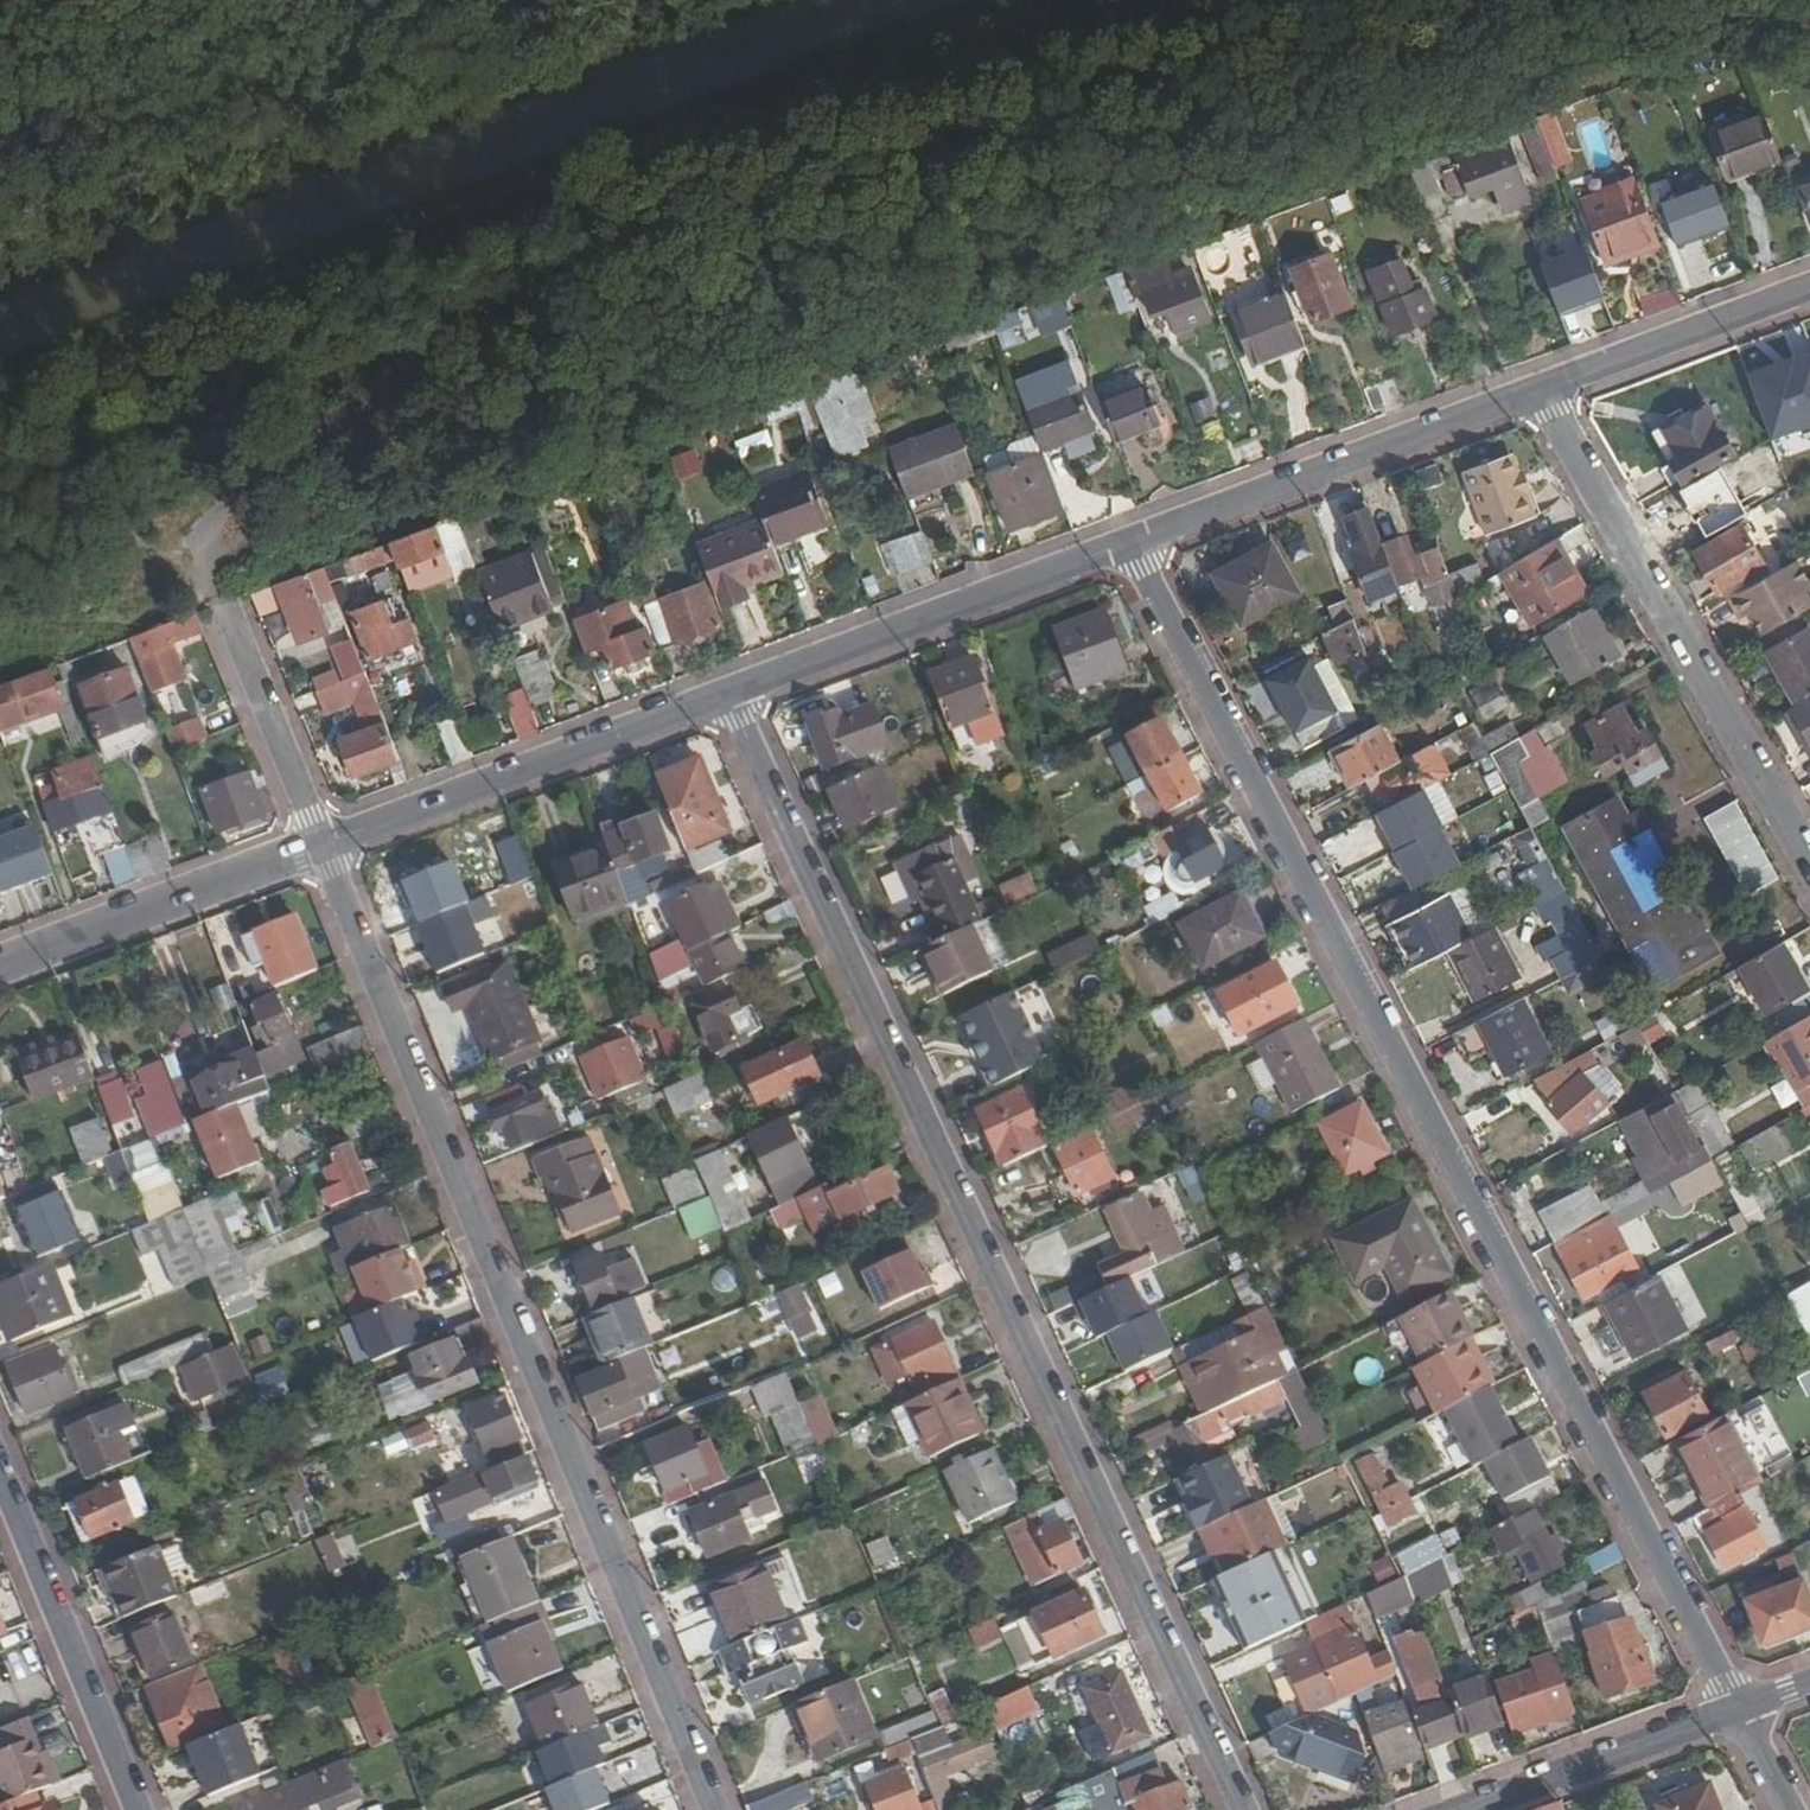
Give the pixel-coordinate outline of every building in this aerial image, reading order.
[(1555,112),(1536,119),(1555,170),(1574,163),(1555,112)] [(1780,160),(1765,118),(1712,137),(1727,180),(1780,160)] [(1536,119),(1521,125),(1528,144),(1533,142),(1542,168),(1537,170),(1543,185),(1558,179),(1555,170),(1536,119)] [(1463,169),(1443,177),(1458,201),(1497,187),(1506,211),(1530,203),(1508,143),(1460,161),(1463,169)] [(1659,246),(1636,184),(1583,204),(1606,266),(1659,246)] [(1730,229),(1713,184),(1660,203),(1677,248),(1730,229)] [(1802,190),(1809,213),(1809,187),(1802,190)] [(1532,264),(1552,319),(1600,301),(1580,246),(1532,264)] [(1329,254),(1291,269),(1311,321),(1349,306),(1329,254)] [(1169,270),(1163,256),(1133,267),(1151,316),(1166,311),(1174,332),(1209,319),(1188,263),(1169,270)] [(1412,293),(1408,283),(1399,261),(1377,270),(1389,302),(1381,305),(1393,335),(1438,319),(1425,288),(1422,289),(1412,293)] [(1126,274),(1107,276),(1111,314),(1129,312),(1126,274)] [(1419,279),(1408,283),(1412,293),(1422,289),(1419,279)] [(1673,292),(1641,301),(1644,314),(1677,305),(1673,292)] [(1304,343),(1285,293),(1234,313),(1254,363),(1304,343)] [(1037,336),(1067,328),(1059,299),(1029,307),(1037,336)] [(1018,323),(1013,312),(990,321),(995,332),(1018,323)] [(1210,378),(1231,374),(1225,348),(1204,353),(1210,378)] [(865,389),(857,369),(807,388),(834,458),(863,446),(855,424),(873,417),(862,390),(865,389)] [(1406,406),(1395,378),(1378,384),(1389,413),(1406,406)] [(1144,385),(1099,402),(1113,440),(1159,423),(1144,385)] [(1772,419),(1784,415),(1775,390),(1763,395),(1772,419)] [(796,409),(790,394),(762,405),(768,420),(796,409)] [(1078,394),(1027,414),(1043,454),(1093,434),(1078,394)] [(1207,399),(1186,404),(1191,423),(1212,418),(1207,399)] [(1263,433),(1252,403),(1222,415),(1233,444),(1263,433)] [(1685,484),(1715,468),(1735,457),(1738,455),(1710,407),(1658,435),(1685,484)] [(973,472),(956,427),(889,453),(907,497),(953,479),(973,472)] [(816,433),(807,437),(815,459),(824,455),(816,433)] [(676,481),(701,472),(692,448),(667,457),(676,481)] [(1466,469),(1489,529),(1536,512),(1514,453),(1466,469)] [(1735,457),(1715,468),(1723,482),(1743,470),(1735,457)] [(1052,515),(1035,469),(1019,475),(1024,488),(998,498),(1010,531),(1052,515)] [(811,483),(757,504),(763,519),(777,555),(831,535),(811,483)] [(532,513),(525,495),(513,500),(520,518),(532,513)] [(492,529),(483,507),(456,517),(464,539),(492,529)] [(1410,610),(1399,586),(1383,544),(1370,511),(1348,520),(1361,554),(1354,557),(1370,599),(1391,591),(1399,613),(1410,610)] [(464,539),(456,517),(390,542),(396,557),(408,589),(460,569),(462,576),(477,571),(464,539)] [(763,519),(695,542),(718,602),(745,593),(741,582),(782,568),(777,555),(763,519)] [(1721,593),(1747,580),(1750,585),(1773,572),(1748,528),(1701,555),(1721,593)] [(931,562),(920,533),(901,540),(912,569),(931,562)] [(1461,597),(1441,548),(1418,557),(1409,534),(1383,544),(1399,586),(1426,575),(1454,645),(1473,638),(1457,599),(1461,597)] [(912,569),(901,540),(889,545),(900,574),(912,569)] [(396,557),(390,542),(341,559),(347,575),(396,557)] [(1584,595),(1556,543),(1506,571),(1533,622),(1584,595)] [(565,600),(544,545),(526,552),(547,607),(565,600)] [(1274,548),(1225,572),(1231,582),(1222,587),(1244,625),(1299,596),(1274,548)] [(526,552),(477,571),(498,626),(547,607),(526,552)] [(338,570),(335,562),(324,566),(327,574),(338,570)] [(1809,611),(1809,582),(1799,563),(1732,601),(1743,620),(1754,615),(1766,636),(1792,622),(1809,611)] [(327,574),(324,566),(251,593),(259,614),(287,604),(301,639),(328,629),(314,592),(331,585),(327,574)] [(1231,582),(1225,572),(1224,570),(1220,569),(1216,568),(1213,570),(1210,572),(1208,576),(1208,580),(1209,584),(1212,587),(1216,588),(1220,588),(1222,587),(1231,582)] [(386,570),(372,575),(378,590),(391,585),(386,570)] [(656,601),(643,606),(660,649),(721,626),(704,582),(656,601)] [(652,589),(639,594),(643,606),(656,601),(652,589)] [(625,598),(572,618),(580,640),(600,632),(604,644),(601,645),(609,668),(654,651),(641,616),(633,619),(625,598)] [(397,621),(388,599),(350,613),(367,657),(416,640),(407,617),(397,621)] [(1356,620),(1349,603),(1333,611),(1339,629),(1356,620)] [(1622,661),(1594,611),(1547,638),(1575,688),(1622,661)] [(202,632),(194,614),(127,639),(133,653),(143,680),(152,676),(144,654),(202,632)] [(1105,614),(1054,633),(1076,691),(1127,672),(1105,614)] [(1338,666),(1369,654),(1356,620),(1339,629),(1326,636),(1338,666)] [(1802,640),(1792,622),(1766,636),(1758,641),(1769,659),(1802,640)] [(600,632),(580,640),(585,651),(592,648),(601,645),(604,644),(600,632)] [(1798,709),(1809,702),(1809,635),(1802,640),(1769,659),(1798,709)] [(537,647),(510,657),(520,684),(526,700),(554,690),(537,647)] [(585,651),(593,673),(601,671),(592,648),(585,651)] [(1311,660),(1268,682),(1285,713),(1291,710),(1301,731),(1338,713),(1311,660)] [(965,725),(995,715),(974,661),(933,677),(953,730),(965,725)] [(72,676),(66,662),(55,666),(61,681),(71,677),(72,676)] [(384,724),(364,670),(316,689),(325,712),(351,702),(362,732),(384,724)] [(126,671),(77,689),(101,753),(129,743),(147,726),(126,671)] [(8,683),(0,686),(0,728),(21,720),(17,711),(35,704),(39,714),(57,708),(65,729),(77,725),(68,701),(61,681),(50,685),(46,673),(10,686),(8,683)] [(78,697),(71,677),(61,681),(68,701),(78,697)] [(1509,707),(1495,683),(1475,694),(1489,719),(1509,707)] [(526,700),(520,684),(500,692),(517,739),(538,731),(526,700)] [(828,769),(888,745),(872,706),(838,720),(835,713),(810,723),(828,769)] [(1795,714),(1809,740),(1809,706),(1795,714)] [(1668,768),(1648,732),(1641,736),(1626,709),(1590,730),(1603,753),(1595,757),(1606,776),(1626,765),(1637,786),(1668,768)] [(1295,735),(1301,731),(1291,710),(1285,713),(1295,735)] [(472,756),(455,711),(434,719),(450,764),(472,756)] [(1003,739),(995,715),(965,725),(976,750),(1003,739)] [(194,717),(162,730),(169,751),(182,746),(203,737),(194,717)] [(397,758),(384,724),(362,732),(339,740),(352,775),(397,758)] [(1130,741),(1148,778),(1181,760),(1163,724),(1130,741)] [(1480,764),(1495,757),(1487,742),(1477,725),(1463,732),(1480,764)] [(1352,786),(1399,762),(1382,729),(1334,753),(1352,786)] [(1487,742),(1495,757),(1516,744),(1509,731),(1487,742)] [(1495,757),(1534,829),(1554,818),(1542,796),(1566,783),(1537,733),(1516,744),(1495,757)] [(1436,747),(1416,757),(1417,759),(1386,775),(1400,801),(1450,775),(1436,747)] [(110,810),(89,755),(52,768),(57,782),(36,791),(51,831),(110,810)] [(1514,841),(1534,830),(1534,829),(1495,757),(1480,764),(1470,769),(1481,789),(1489,784),(1506,815),(1502,818),(1514,841)] [(1181,760),(1148,778),(1168,815),(1200,798),(1181,760)] [(672,817),(714,799),(698,763),(656,780),(672,817)] [(264,786),(258,770),(200,792),(216,833),(262,816),(253,790),(264,786)] [(880,773),(830,794),(849,836),(898,814),(880,773)] [(910,787),(915,799),(926,794),(921,782),(910,787)] [(1726,950),(1654,824),(1640,832),(1629,814),(1618,796),(1565,826),(1659,989),(1726,950)] [(1738,798),(1701,814),(1737,900),(1774,884),(1738,798)] [(672,817),(687,851),(729,834),(714,799),(672,817)] [(1640,832),(1654,824),(1644,806),(1629,814),(1640,832)] [(34,829),(28,831),(21,811),(0,819),(0,850),(3,857),(39,844),(34,829)] [(1400,868),(1452,839),(1442,822),(1428,829),(1420,813),(1381,835),(1400,868)] [(1226,870),(1197,816),(1157,837),(1168,858),(1180,852),(1184,860),(1181,863),(1179,868),(1179,874),(1181,879),(1185,883),(1190,886),(1194,886),(1226,870)] [(601,828),(611,854),(618,874),(639,866),(645,882),(672,872),(667,858),(673,856),(660,821),(628,833),(623,821),(601,828)] [(1568,891),(1534,830),(1514,841),(1536,881),(1544,877),(1555,898),(1568,891)] [(125,850),(137,881),(166,870),(154,836),(124,847),(125,850)] [(1153,839),(1126,853),(1134,869),(1156,858),(1158,849),(1153,839)] [(972,928),(981,924),(954,862),(942,867),(934,848),(912,857),(942,926),(931,931),(937,945),(972,928)] [(105,858),(116,889),(137,881),(125,850),(105,858)] [(997,917),(1005,913),(982,851),(973,854),(997,917)] [(573,914),(626,893),(618,874),(611,854),(558,875),(573,914)] [(996,882),(1003,902),(1035,891),(1028,871),(996,882)] [(705,889),(698,875),(664,892),(671,905),(705,889)] [(707,888),(705,889),(671,905),(687,940),(689,940),(695,952),(729,934),(707,888)] [(1143,905),(1151,921),(1177,908),(1169,891),(1143,905)] [(1595,942),(1568,891),(1555,898),(1536,908),(1545,924),(1551,921),(1559,934),(1538,946),(1547,963),(1554,959),(1556,963),(1595,942)] [(440,976),(500,953),(488,921),(503,915),(495,894),(420,922),(440,976)] [(1451,896),(1401,922),(1397,928),(1405,943),(1398,947),(1411,973),(1451,952),(1474,940),(1451,896)] [(1184,928),(1205,970),(1265,940),(1243,899),(1184,928)] [(774,925),(799,915),(794,902),(769,912),(774,925)] [(937,945),(924,950),(943,993),(992,970),(972,928),(937,945)] [(1524,981),(1496,928),(1474,940),(1451,952),(1478,1005),(1524,981)] [(274,990),(314,973),(296,929),(245,950),(252,967),(263,962),(274,990)] [(1087,932),(1049,950),(1057,967),(1095,949),(1087,932)] [(745,968),(729,934),(695,952),(708,976),(724,967),(728,975),(745,968)] [(682,939),(653,953),(666,982),(696,968),(682,939)] [(1605,961),(1595,942),(1556,963),(1566,981),(1599,964),(1605,961)] [(1784,946),(1744,968),(1770,1015),(1809,993),(1809,992),(1784,946)] [(230,949),(216,955),(221,968),(236,962),(230,949)] [(1599,964),(1566,981),(1573,994),(1605,977),(1599,964)] [(494,1061),(538,1044),(506,965),(445,990),(456,1018),(467,1013),(466,1010),(471,1008),(492,1062),(494,1061)] [(1241,1038),(1299,1008),(1276,966),(1219,996),(1241,1038)] [(744,1017),(726,980),(669,1007),(675,1021),(695,1011),(719,1059),(753,1045),(750,1038),(764,1031),(755,1012),(744,1017)] [(1021,993),(999,1003),(1006,1018),(1028,1007),(1021,993)] [(268,1052),(257,1057),(266,1080),(304,1064),(275,1000),(250,1010),(258,1029),(266,1026),(270,1037),(263,1040),(268,1052)] [(1553,1053),(1526,1001),(1483,1023),(1507,1068),(1510,1075),(1553,1053)] [(1154,1028),(1171,1020),(1164,1003),(1147,1010),(1154,1028)] [(1641,1026),(1631,1008),(1598,1025),(1608,1044),(1609,1043),(1641,1026)] [(1668,1017),(1652,1025),(1657,1036),(1674,1027),(1668,1017)] [(946,1039),(974,1098),(1017,1078),(992,1024),(985,1028),(982,1021),(946,1039)] [(1257,1046),(1293,1114),(1341,1089),(1305,1021),(1257,1046)] [(1779,1038),(1786,1052),(1789,1050),(1809,1087),(1809,1021),(1779,1038)] [(1507,1068),(1483,1023),(1452,1039),(1466,1067),(1492,1053),(1502,1071),(1507,1068)] [(655,1032),(667,1063),(685,1056),(673,1025),(655,1032)] [(1631,1053),(1650,1043),(1641,1026),(1609,1043),(1620,1064),(1633,1057),(1631,1053)] [(358,1033),(309,1053),(313,1065),(290,1074),(293,1081),(365,1052),(358,1033)] [(586,1055),(605,1102),(656,1081),(637,1034),(586,1055)] [(235,1106),(271,1092),(266,1080),(257,1057),(251,1041),(206,1059),(210,1068),(193,1075),(210,1117),(235,1106)] [(30,1102),(88,1081),(74,1043),(16,1064),(30,1102)] [(500,1076),(544,1058),(538,1044),(494,1061),(500,1076)] [(745,1073),(761,1108),(821,1080),(805,1045),(745,1073)] [(701,1077),(709,1073),(703,1059),(699,1060),(697,1055),(689,1058),(697,1079),(701,1077)] [(143,1073),(157,1106),(146,1111),(156,1136),(185,1124),(161,1065),(143,1073)] [(1587,1076),(1549,1107),(1565,1127),(1571,1122),(1580,1133),(1613,1105),(1587,1076)] [(701,1077),(697,1079),(666,1093),(679,1121),(714,1106),(701,1077)] [(184,1078),(172,1083),(177,1094),(189,1089),(184,1078)] [(1664,1102),(1672,1098),(1678,1094),(1670,1080),(1656,1088),(1664,1102)] [(99,1088),(123,1152),(128,1150),(141,1145),(117,1082),(99,1088)] [(1105,1099),(1114,1118),(1144,1104),(1135,1085),(1105,1099)] [(981,1113),(1007,1167),(1049,1148),(1022,1093),(981,1113)] [(511,1151),(557,1131),(542,1094),(494,1114),(499,1128),(493,1130),(496,1139),(505,1136),(511,1151)] [(1169,1113),(1161,1095),(1144,1104),(1114,1118),(1111,1119),(1117,1132),(1139,1122),(1141,1126),(1169,1113)] [(1689,1176),(1716,1163),(1707,1147),(1701,1151),(1672,1098),(1664,1102),(1623,1123),(1631,1137),(1643,1130),(1655,1153),(1673,1144),(1689,1176)] [(235,1106),(210,1117),(198,1121),(222,1179),(264,1162),(258,1147),(252,1149),(235,1106)] [(1361,1106),(1318,1129),(1344,1178),(1387,1156),(1361,1106)] [(1707,1147),(1716,1163),(1732,1154),(1738,1150),(1715,1109),(1693,1121),(1707,1147)] [(107,1115),(74,1127),(87,1163),(120,1151),(107,1115)] [(786,1124),(785,1122),(750,1139),(754,1148),(775,1138),(772,1131),(786,1124)] [(793,1176),(808,1169),(786,1124),(772,1131),(775,1138),(754,1148),(762,1165),(784,1155),(793,1176)] [(1050,1184),(1060,1206),(1114,1181),(1093,1134),(1056,1151),(1068,1175),(1050,1184)] [(141,1145),(128,1150),(136,1171),(160,1162),(152,1140),(141,1145)] [(617,1214),(586,1140),(531,1164),(539,1184),(547,1181),(568,1234),(617,1214)] [(337,1169),(345,1189),(323,1198),(329,1212),(367,1197),(349,1151),(320,1163),(324,1174),(337,1169)] [(121,1153),(106,1159),(115,1184),(134,1232),(149,1226),(131,1180),(121,1153)] [(710,1200),(716,1213),(738,1203),(716,1154),(694,1164),(710,1200)] [(1732,1154),(1716,1163),(1723,1176),(1734,1196),(1750,1187),(1732,1154)] [(762,1165),(772,1186),(793,1176),(784,1155),(762,1165)] [(1723,1176),(1716,1163),(1689,1176),(1696,1190),(1723,1176)] [(772,1186),(782,1208),(819,1191),(808,1169),(793,1176),(772,1186)] [(832,1198),(827,1187),(819,1191),(782,1208),(769,1214),(778,1231),(807,1217),(816,1235),(900,1195),(889,1171),(832,1198)] [(131,1180),(149,1226),(158,1222),(139,1176),(131,1180)] [(1607,1219),(1611,1217),(1594,1185),(1542,1211),(1559,1244),(1607,1219)] [(80,1243),(61,1196),(59,1196),(55,1186),(20,1200),(24,1210),(16,1213),(36,1261),(80,1243)] [(1146,1272),(1180,1256),(1159,1209),(1147,1215),(1139,1196),(1105,1211),(1124,1255),(1098,1266),(1108,1289),(1146,1272)] [(1413,1202),(1392,1213),(1400,1228),(1421,1217),(1413,1202)] [(717,1216),(725,1235),(748,1224),(738,1203),(716,1213),(717,1216)] [(182,1215),(207,1275),(231,1265),(227,1253),(218,1257),(198,1208),(182,1215)] [(149,1226),(134,1232),(145,1260),(163,1253),(179,1292),(194,1286),(209,1280),(207,1275),(182,1215),(181,1212),(158,1222),(149,1226)] [(338,1280),(406,1252),(389,1212),(351,1228),(359,1245),(342,1252),(329,1258),(338,1280)] [(1405,1297),(1429,1284),(1422,1270),(1443,1259),(1421,1217),(1400,1228),(1392,1213),(1339,1240),(1359,1279),(1388,1264),(1405,1297)] [(1609,1305),(1632,1292),(1625,1279),(1640,1272),(1619,1232),(1615,1234),(1607,1219),(1559,1244),(1587,1299),(1602,1291),(1609,1305)] [(359,1245),(351,1228),(335,1235),(342,1252),(359,1245)] [(640,1243),(635,1230),(570,1257),(593,1314),(619,1303),(614,1291),(625,1286),(616,1263),(604,1268),(600,1259),(640,1243)] [(1205,1271),(1195,1249),(1180,1256),(1146,1272),(1174,1334),(1200,1322),(1191,1302),(1199,1298),(1190,1278),(1205,1271)] [(216,1295),(228,1326),(266,1311),(285,1302),(264,1251),(231,1265),(207,1275),(209,1280),(216,1295)] [(925,1290),(919,1275),(910,1253),(862,1274),(877,1310),(925,1290)] [(1422,1270),(1429,1284),(1451,1274),(1443,1259),(1422,1270)] [(0,1287),(0,1319),(10,1344),(47,1328),(53,1343),(77,1333),(50,1267),(0,1287)] [(841,1272),(823,1281),(831,1298),(849,1289),(841,1272)] [(925,1273),(919,1275),(925,1290),(931,1287),(925,1273)] [(1690,1330),(1662,1277),(1632,1292),(1609,1305),(1637,1358),(1690,1330)] [(1234,1285),(1249,1317),(1267,1309),(1250,1278),(1234,1285)] [(1788,1295),(1809,1336),(1809,1283),(1788,1295)] [(316,1289),(285,1302),(266,1311),(277,1330),(288,1324),(307,1353),(320,1374),(356,1350),(341,1327),(347,1324),(343,1318),(337,1321),(316,1289)] [(797,1291),(754,1310),(764,1330),(808,1314),(797,1291)] [(1459,1308),(1451,1292),(1401,1318),(1426,1365),(1469,1342),(1453,1311),(1459,1308)] [(1209,1319),(1199,1298),(1191,1302),(1200,1322),(1209,1319)] [(644,1351),(650,1348),(631,1303),(584,1321),(591,1340),(597,1338),(608,1365),(617,1362),(640,1352),(644,1351)] [(419,1347),(455,1332),(449,1318),(441,1321),(435,1305),(398,1321),(407,1342),(415,1338),(419,1347)] [(644,1315),(655,1343),(674,1335),(663,1307),(644,1315)] [(1299,1371),(1269,1308),(1267,1309),(1249,1317),(1255,1331),(1184,1364),(1207,1414),(1276,1383),(1282,1380),(1299,1371)] [(234,1327),(242,1347),(239,1348),(253,1381),(261,1378),(247,1344),(253,1341),(245,1322),(234,1327)] [(1745,1323),(1707,1343),(1713,1354),(1741,1340),(1745,1346),(1755,1341),(1745,1323)] [(956,1381),(959,1380),(932,1324),(893,1342),(908,1375),(919,1398),(956,1381)] [(120,1372),(127,1389),(214,1354),(206,1335),(120,1372)] [(1417,1369),(1441,1415),(1445,1413),(1490,1391),(1473,1360),(1481,1356),(1472,1340),(1469,1342),(1426,1365),(1417,1369)] [(908,1375),(893,1342),(874,1351),(889,1384),(908,1375)] [(453,1345),(414,1362),(432,1405),(477,1386),(466,1360),(461,1362),(453,1345)] [(56,1349),(7,1369),(26,1415),(76,1396),(56,1349)] [(654,1374),(644,1351),(640,1352),(617,1362),(620,1369),(629,1392),(635,1389),(633,1384),(650,1376),(654,1374)] [(233,1352),(184,1374),(197,1405),(219,1396),(215,1386),(243,1374),(233,1352)] [(1742,1391),(1761,1381),(1754,1368),(1735,1378),(1742,1391)] [(629,1392),(620,1369),(582,1386),(601,1433),(626,1422),(620,1408),(634,1403),(629,1392)] [(1291,1398),(1306,1431),(1314,1448),(1329,1442),(1322,1428),(1326,1426),(1323,1419),(1299,1371),(1282,1380),(1291,1398)] [(789,1385),(784,1372),(749,1387),(754,1398),(760,1396),(761,1397),(789,1385)] [(1647,1394),(1668,1435),(1709,1414),(1687,1372),(1647,1394)] [(1801,1378),(1809,1394),(1809,1373),(1801,1378)] [(1284,1401),(1291,1398),(1282,1380),(1276,1383),(1284,1401)] [(966,1401),(956,1381),(919,1398),(899,1407),(925,1462),(978,1438),(962,1403),(966,1401)] [(1207,1414),(1177,1428),(1196,1469),(1216,1460),(1212,1451),(1236,1440),(1238,1439),(1232,1427),(1284,1401),(1276,1383),(1207,1414)] [(1490,1391),(1445,1413),(1474,1469),(1484,1464),(1520,1446),(1491,1390),(1490,1391)] [(493,1470),(527,1457),(502,1397),(471,1410),(490,1456),(470,1465),(475,1478),(485,1474),(493,1470)] [(284,1402),(267,1410),(273,1427),(291,1419),(284,1402)] [(65,1432),(87,1481),(132,1463),(120,1436),(134,1430),(125,1407),(111,1413),(65,1432)] [(1736,1411),(1681,1439),(1717,1507),(1742,1494),(1771,1479),(1736,1411)] [(193,1420),(199,1435),(212,1429),(206,1414),(193,1420)] [(414,1451),(435,1443),(428,1426),(407,1434),(414,1451)] [(132,1463),(145,1457),(134,1430),(120,1436),(132,1463)] [(646,1447),(671,1506),(696,1495),(711,1489),(686,1430),(646,1447)] [(1306,1431),(1295,1436),(1304,1453),(1314,1448),(1306,1431)] [(1549,1477),(1530,1440),(1520,1446),(1484,1464),(1503,1501),(1549,1477)] [(824,1464),(817,1446),(792,1456),(800,1474),(824,1464)] [(1014,1503),(990,1451),(942,1473),(966,1524),(1014,1503)] [(1358,1464),(1385,1514),(1408,1503),(1399,1486),(1392,1489),(1375,1455),(1358,1464)] [(1199,1531),(1250,1508),(1227,1457),(1179,1479),(1187,1497),(1192,1508),(1186,1510),(1196,1532),(1199,1531)] [(467,1481),(436,1494),(447,1523),(497,1503),(501,1509),(536,1494),(540,1488),(529,1462),(487,1479),(485,1474),(475,1478),(467,1481)] [(730,1496),(725,1483),(711,1489),(696,1495),(701,1508),(689,1513),(708,1559),(750,1542),(739,1515),(752,1509),(744,1490),(730,1496)] [(305,1484),(294,1488),(317,1542),(327,1538),(305,1484)] [(76,1504),(92,1542),(133,1524),(118,1487),(76,1504)] [(1699,1516),(1733,1583),(1776,1560),(1742,1494),(1717,1507),(1699,1516)] [(1181,1500),(1186,1510),(1192,1508),(1187,1497),(1181,1500)] [(1074,1519),(1066,1500),(1006,1527),(1033,1586),(1082,1564),(1063,1524),(1074,1519)] [(1285,1548),(1263,1501),(1250,1508),(1199,1531),(1208,1553),(1214,1550),(1218,1560),(1225,1575),(1284,1548),(1285,1548)] [(82,1546),(92,1542),(76,1504),(66,1508),(82,1546)] [(1515,1521),(1495,1531),(1509,1559),(1519,1553),(1534,1581),(1562,1565),(1533,1511),(1515,1521)] [(870,1543),(881,1570),(902,1561),(891,1534),(870,1543)] [(863,1558),(854,1535),(828,1546),(837,1569),(863,1558)] [(464,1559),(491,1625),(538,1606),(511,1541),(464,1559)] [(165,1552),(179,1586),(196,1579),(181,1545),(165,1552)] [(1212,1581),(1243,1652),(1305,1623),(1316,1618),(1284,1548),(1225,1575),(1212,1581)] [(1213,1562),(1218,1560),(1214,1550),(1208,1553),(1213,1562)] [(101,1576),(120,1622),(181,1598),(161,1551),(101,1576)] [(325,1555),(334,1579),(343,1575),(334,1551),(325,1555)] [(1405,1578),(1410,1591),(1411,1594),(1450,1576),(1444,1558),(1407,1577),(1405,1578)] [(762,1568),(718,1587),(737,1631),(780,1612),(762,1568)] [(1405,1578),(1401,1580),(1366,1596),(1371,1608),(1410,1591),(1405,1578)] [(1748,1600),(1763,1642),(1809,1625),(1809,1598),(1804,1580),(1748,1600)] [(1587,1594),(1582,1582),(1568,1590),(1572,1601),(1587,1594)] [(1572,1601),(1568,1590),(1540,1605),(1535,1607),(1543,1627),(1553,1654),(1554,1657),(1589,1645),(1592,1654),(1589,1659),(1604,1700),(1652,1684),(1637,1642),(1635,1643),(1620,1599),(1617,1599),(1612,1584),(1587,1594),(1572,1601)] [(1035,1616),(1056,1659),(1103,1636),(1083,1594),(1035,1616)] [(1535,1607),(1540,1605),(1535,1595),(1511,1607),(1517,1617),(1535,1607)] [(491,1625),(486,1627),(512,1693),(558,1674),(540,1630),(546,1627),(538,1606),(491,1625)] [(1370,1669),(1342,1606),(1316,1618),(1305,1623),(1315,1643),(1282,1658),(1309,1714),(1396,1675),(1391,1660),(1370,1669)] [(1543,1627),(1535,1607),(1517,1617),(1510,1621),(1520,1640),(1543,1627)] [(9,1639),(0,1616),(0,1643),(9,1639)] [(151,1687),(194,1669),(172,1617),(129,1635),(151,1687)] [(992,1618),(969,1628),(978,1648),(1001,1637),(992,1618)] [(804,1645),(793,1620),(720,1652),(730,1676),(742,1671),(748,1683),(739,1687),(749,1709),(799,1687),(785,1653),(804,1645)] [(1460,1732),(1446,1692),(1425,1635),(1413,1639),(1411,1633),(1392,1640),(1421,1719),(1414,1721),(1421,1740),(1423,1746),(1460,1732)] [(303,1680),(289,1647),(273,1653),(292,1698),(307,1692),(309,1698),(323,1692),(317,1675),(303,1680)] [(487,1647),(472,1651),(481,1688),(496,1685),(487,1647)] [(1570,1701),(1554,1657),(1553,1654),(1528,1663),(1531,1674),(1499,1686),(1516,1734),(1548,1722),(1544,1710),(1570,1701)] [(216,1699),(202,1666),(194,1669),(151,1687),(146,1689),(171,1749),(211,1733),(200,1705),(216,1699)] [(1086,1692),(1112,1751),(1111,1752),(1112,1755),(1150,1738),(1149,1735),(1147,1736),(1120,1676),(1122,1675),(1121,1672),(1083,1689),(1084,1693),(1086,1692)] [(374,1751),(398,1741),(371,1674),(347,1684),(374,1751)] [(1503,1722),(1486,1676),(1446,1692),(1460,1732),(1461,1733),(1481,1726),(1482,1729),(1503,1722)] [(873,1736),(849,1681),(791,1705),(814,1761),(873,1736)] [(528,1708),(546,1750),(598,1728),(581,1686),(528,1708)] [(949,1688),(933,1694),(943,1722),(958,1716),(949,1688)] [(986,1705),(996,1725),(1029,1711),(1019,1690),(986,1705)] [(227,1726),(216,1699),(200,1705),(211,1733),(227,1726)] [(1548,1722),(1574,1713),(1570,1701),(1544,1710),(1548,1722)] [(1400,1748),(1421,1740),(1414,1721),(1406,1702),(1364,1718),(1384,1772),(1406,1764),(1400,1748)] [(1315,1715),(1270,1735),(1277,1757),(1355,1788),(1366,1761),(1357,1730),(1315,1715)] [(914,1737),(938,1726),(934,1717),(909,1727),(914,1737)] [(5,1807),(38,1793),(56,1786),(45,1757),(29,1720),(0,1732),(0,1795),(5,1807)] [(277,1771),(256,1721),(193,1747),(206,1778),(201,1780),(209,1799),(277,1771)] [(580,1741),(593,1773),(623,1760),(634,1756),(621,1724),(580,1741)] [(935,1809),(953,1809),(940,1774),(994,1755),(987,1734),(951,1747),(942,1725),(938,1726),(914,1737),(910,1739),(919,1764),(923,1776),(935,1809)] [(878,1741),(883,1751),(907,1740),(903,1731),(878,1741)] [(910,1767),(919,1764),(910,1739),(907,1740),(883,1751),(890,1764),(905,1757),(910,1767)] [(1406,1764),(1427,1756),(1423,1746),(1421,1740),(1400,1748),(1406,1764)] [(594,1774),(593,1773),(580,1741),(564,1749),(578,1781),(594,1774)] [(1155,1750),(1111,1771),(1117,1787),(1157,1769),(1162,1767),(1155,1750)] [(45,1757),(56,1786),(65,1782),(53,1754),(45,1757)] [(623,1760),(593,1773),(594,1774),(602,1793),(632,1781),(623,1760)] [(233,1808),(234,1809),(338,1809),(355,1803),(339,1765),(272,1792),(241,1805),(233,1808)] [(865,1785),(875,1809),(920,1809),(904,1769),(865,1785)] [(1117,1788),(1123,1804),(1131,1801),(1135,1809),(1181,1809),(1189,1807),(1179,1783),(1166,1789),(1157,1769),(1117,1787),(1117,1788)] [(1111,1771),(1085,1783),(1093,1799),(1117,1788),(1117,1787),(1111,1771)] [(1710,1787),(1655,1807),(1656,1809),(1719,1809),(1710,1787)] [(38,1793),(5,1807),(0,1808),(0,1809),(45,1809),(38,1793)] [(745,1809),(778,1809),(773,1797),(745,1809)]
